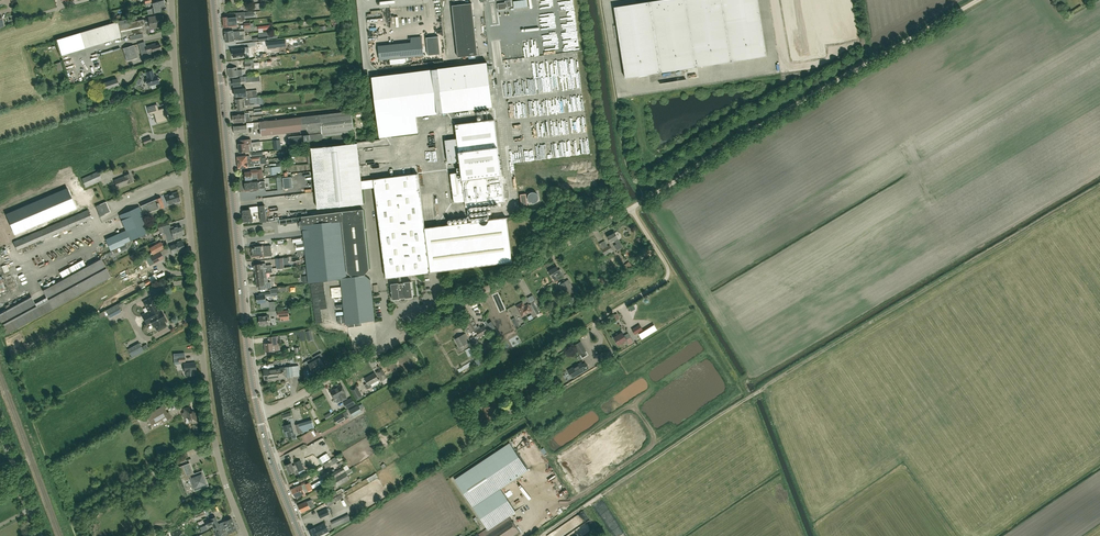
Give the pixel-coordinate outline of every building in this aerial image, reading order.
[(148,10),(149,15),(161,13),(160,7),(165,6),(164,3),(164,2),(164,1),(163,0),(160,0),(152,2),(154,9),(148,10)] [(508,7),(512,6),(511,0),(508,1),(505,1),(505,3),(497,4),(498,10),(506,9),(506,7),(508,7)] [(766,56),(758,0),(659,0),(614,7),(625,78),(766,56)] [(788,57),(821,51),(818,39),(851,33),(845,0),(778,0),(788,57)] [(478,55),(472,3),(452,5),(458,56),(458,57),(478,55)] [(226,28),(241,27),(240,21),(245,21),(245,17),(240,17),(240,16),(225,16),(226,28)] [(149,23),(145,24),(144,19),(119,24),(118,21),(57,39),(61,55),(122,37),(129,36),(130,40),(143,37),(142,33),(146,32),(146,29),(164,26),(163,21),(149,23)] [(379,60),(424,56),(422,36),(410,37),(411,42),(378,46),(379,60)] [(145,46),(147,53),(152,51),(153,53),(162,51),(160,44),(156,45),(155,43),(145,46)] [(264,47),(259,48),(259,59),(271,58),(270,43),(264,43),(264,47)] [(137,58),(133,45),(123,48),(127,61),(137,58)] [(232,49),(233,58),(246,56),(246,51),(249,50),(249,47),(232,49)] [(244,60),(244,63),(245,69),(254,68),(254,59),(244,60)] [(62,62),(57,64),(61,72),(66,70),(62,62)] [(416,116),(492,106),(487,62),(372,77),(380,137),(418,132),(416,116)] [(238,76),(242,75),(242,69),(237,70),(237,67),(228,68),(229,77),(238,76)] [(156,87),(155,84),(159,83),(158,81),(160,78),(157,77),(157,75),(154,76),(152,70),(146,72),(148,78),(146,78),(147,80),(145,83),(148,85),(149,86),(151,85),(152,89),(156,87)] [(237,77),(237,79),(233,79),(234,86),(241,85),(241,82),(245,81),(246,82),(252,82),(252,76),(237,77)] [(104,82),(105,85),(102,86),(99,87),(101,92),(106,90),(119,86),(116,78),(104,82)] [(234,90),(235,97),(239,96),(240,98),(253,97),(253,90),(246,91),(246,88),(234,90)] [(246,105),(259,104),(258,97),(235,99),(237,110),(246,109),(246,105)] [(154,111),(155,122),(171,120),(170,107),(159,109),(158,103),(149,104),(150,112),(154,111)] [(332,140),(350,138),(350,134),(354,133),(351,111),(345,112),(345,108),(340,109),(340,113),(260,122),(253,122),(254,129),(261,128),(261,136),(322,129),(322,133),(289,137),(290,145),(306,143),(305,140),(327,138),(327,136),(332,136),(332,140)] [(249,113),(245,113),(233,114),(234,123),(252,121),(252,117),(250,117),(249,113)] [(504,202),(494,119),(455,124),(457,139),(445,140),(448,162),(460,161),(461,172),(450,173),(454,202),(465,201),(466,207),(504,202)] [(234,134),(248,133),(247,124),(234,125),(234,134)] [(174,125),(164,127),(166,133),(175,130),(174,125)] [(152,142),(150,136),(142,139),(145,145),(152,142)] [(239,144),(240,152),(253,151),(253,147),(261,146),(261,142),(251,143),(251,139),(242,140),(240,141),(240,144),(239,144)] [(317,208),(363,203),(358,143),(311,148),(317,208)] [(270,167),(270,168),(271,175),(277,174),(277,172),(281,172),(281,166),(270,167)] [(246,180),(263,178),(262,169),(249,170),(249,172),(245,172),(246,180)] [(86,187),(102,180),(98,171),(82,179),(86,187)] [(386,278),(512,262),(506,217),(425,228),(418,173),(373,179),(386,278)] [(128,184),(133,182),(129,174),(125,175),(125,176),(114,181),(117,188),(128,183),(128,184)] [(292,177),(283,178),(284,189),(293,188),(292,177)] [(246,190),(246,191),(254,190),(254,191),(257,191),(257,190),(259,189),(259,188),(266,188),(265,181),(258,182),(258,180),(245,182),(245,188),(244,189),(244,190),(246,190)] [(5,214),(14,234),(76,208),(67,187),(5,214)] [(169,199),(171,206),(184,202),(182,195),(169,199)] [(161,214),(159,209),(164,207),(161,197),(155,199),(141,206),(144,214),(146,214),(147,218),(155,216),(161,214)] [(100,216),(104,214),(110,211),(105,202),(96,206),(100,216)] [(124,243),(130,240),(150,232),(139,206),(119,215),(127,234),(107,243),(110,251),(125,244),(124,243)] [(244,223),(249,222),(249,224),(253,223),(253,218),(256,218),(256,216),(252,216),(252,215),(251,212),(258,211),(258,206),(250,207),(250,210),(243,210),(244,223)] [(309,283),(341,279),(345,324),(375,321),(370,280),(364,275),(369,269),(363,209),(341,211),(301,216),(302,221),(300,222),(299,223),(300,229),(303,228),(309,283)] [(17,250),(92,218),(88,210),(13,242),(17,250)] [(160,232),(159,230),(162,229),(169,227),(168,224),(161,226),(158,228),(151,231),(154,235),(160,232)] [(168,235),(182,230),(181,226),(176,227),(175,226),(170,227),(171,229),(170,229),(170,228),(163,230),(164,234),(166,234),(166,235),(167,234),(168,235)] [(181,235),(183,235),(182,230),(168,235),(169,240),(174,239),(174,237),(177,236),(178,238),(182,237),(181,235)] [(620,242),(618,238),(615,232),(607,237),(611,242),(614,240),(617,244),(614,246),(617,250),(623,246),(620,242)] [(168,252),(172,250),(173,254),(180,251),(180,250),(185,249),(182,240),(177,242),(178,244),(170,246),(167,248),(168,252)] [(153,255),(164,248),(161,241),(149,248),(153,255)] [(613,250),(610,245),(602,250),(605,255),(613,250)] [(155,263),(156,263),(161,260),(164,259),(161,252),(156,254),(151,257),(153,261),(155,263)] [(111,277),(101,258),(42,290),(47,299),(36,306),(31,296),(0,313),(0,325),(4,335),(111,277)] [(284,268),(284,262),(287,262),(287,258),(283,258),(276,258),(277,269),(284,268)] [(628,271),(633,267),(629,262),(624,265),(628,271)] [(559,269),(557,266),(548,271),(552,278),(553,278),(555,281),(559,279),(559,278),(564,275),(562,272),(560,269),(559,269)] [(272,268),(256,271),(256,278),(267,276),(267,273),(272,272),(272,268)] [(267,276),(256,278),(257,286),(264,286),(264,288),(271,287),(270,282),(268,282),(267,276)] [(571,291),(574,289),(569,279),(559,285),(560,285),(559,286),(561,289),(562,289),(565,294),(567,293),(568,296),(572,293),(571,291)] [(405,298),(413,297),(411,281),(390,284),(393,300),(400,299),(401,300),(402,301),(404,301),(405,300),(405,298)] [(310,284),(315,313),(319,313),(319,309),(321,309),(320,306),(327,305),(323,282),(310,284)] [(261,307),(269,306),(270,311),(275,311),(274,301),(269,302),(268,300),(266,300),(266,296),(271,295),(273,294),(273,293),(278,293),(277,287),(270,288),(270,292),(261,294),(261,295),(257,296),(257,303),(261,303),(261,307)] [(160,311),(158,308),(159,307),(156,301),(155,302),(152,297),(143,302),(146,307),(149,311),(142,315),(144,319),(160,311)] [(122,301),(107,310),(106,310),(106,311),(104,312),(106,316),(108,315),(110,318),(122,312),(119,307),(124,304),(122,301)] [(534,301),(531,303),(537,314),(540,313),(534,301)] [(525,306),(523,302),(516,306),(522,316),(532,311),(528,304),(525,306)] [(166,320),(161,310),(160,311),(144,319),(147,324),(151,322),(154,327),(155,326),(157,330),(167,325),(165,321),(166,320)] [(259,317),(260,321),(258,321),(259,324),(260,324),(260,325),(269,324),(269,320),(270,320),(270,317),(268,317),(268,316),(266,316),(266,315),(263,316),(259,317)] [(476,330),(480,328),(480,326),(478,326),(477,327),(475,324),(477,323),(474,319),(472,320),(471,317),(464,321),(470,331),(472,335),(477,332),(476,330)] [(476,330),(477,332),(480,337),(495,328),(492,321),(488,323),(480,328),(476,330)] [(352,324),(353,335),(366,335),(365,323),(352,324)] [(635,334),(643,329),(640,324),(632,329),(635,334)] [(643,339),(655,332),(653,327),(640,334),(643,339)] [(625,335),(623,332),(614,338),(619,345),(626,340),(627,341),(631,339),(630,337),(631,337),(628,333),(625,335)] [(460,347),(470,341),(466,333),(455,339),(460,347)] [(273,351),(280,350),(278,336),(271,337),(272,343),(265,344),(265,351),(272,350),(273,351)] [(582,358),(589,354),(580,341),(574,345),(582,358)] [(314,360),(319,369),(325,366),(322,360),(324,359),(321,353),(316,356),(313,358),(314,360)] [(310,360),(309,360),(304,363),(307,369),(310,367),(313,372),(319,369),(314,360),(313,358),(310,360)] [(265,380),(274,379),(274,374),(274,368),(273,362),(269,362),(270,369),(264,369),(265,380)] [(459,372),(472,364),(471,362),(457,369),(459,372)] [(583,365),(582,362),(568,371),(572,378),(589,368),(586,363),(583,365)] [(193,363),(184,364),(184,372),(185,372),(185,376),(194,376),(194,371),(196,371),(195,363),(193,363)] [(299,365),(274,368),(274,374),(274,379),(300,375),(299,365)] [(381,381),(387,377),(382,369),(376,372),(381,381)] [(367,390),(372,386),(371,384),(379,380),(375,373),(365,378),(367,383),(364,385),(367,390)] [(345,393),(341,385),(330,391),(334,399),(339,396),(341,401),(347,398),(345,393)] [(360,394),(356,387),(351,389),(355,396),(360,394)] [(355,403),(352,398),(343,402),(347,408),(355,403)] [(353,417),(362,412),(358,405),(349,410),(353,417)] [(163,406),(146,416),(148,420),(149,420),(152,425),(167,416),(169,419),(172,417),(169,412),(167,413),(163,406)] [(484,423),(495,422),(493,406),(485,407),(486,420),(484,420),(484,423)] [(184,414),(182,414),(182,416),(183,417),(184,417),(185,424),(198,422),(196,412),(193,413),(193,411),(190,412),(189,408),(183,409),(184,414)] [(337,424),(348,418),(347,415),(349,414),(347,411),(334,418),(337,424)] [(298,434),(307,431),(304,422),(295,425),(298,434)] [(286,437),(294,435),(291,423),(283,426),(286,437)] [(508,514),(509,516),(516,512),(500,488),(528,470),(510,443),(455,479),(487,528),(508,514)] [(326,469),(339,461),(336,456),(323,464),(326,469)] [(304,469),(300,460),(294,462),(295,465),(293,466),(291,463),(286,465),(289,474),(295,472),(296,474),(299,472),(298,472),(304,469)] [(188,467),(187,464),(179,467),(184,481),(193,478),(194,483),(191,484),(194,491),(203,488),(202,484),(205,483),(201,474),(198,476),(197,472),(194,474),(191,466),(188,467)] [(332,479),(346,471),(343,467),(329,474),(332,479)] [(346,471),(332,479),(336,487),(350,479),(347,474),(353,471),(351,468),(346,471)] [(323,477),(322,472),(314,475),(315,480),(323,477)] [(318,495),(329,488),(326,483),(315,490),(318,495)] [(295,497),(305,493),(301,485),(291,489),(295,497)] [(344,494),(329,502),(330,506),(346,498),(344,494)] [(314,506),(311,499),(307,501),(298,505),(302,512),(310,508),(314,506)] [(321,518),(330,514),(329,512),(330,511),(328,508),(318,513),(321,518)] [(334,527),(351,519),(348,514),(331,522),(334,527)] [(509,516),(508,514),(487,528),(478,534),(475,535),(513,535),(519,532),(509,516)] [(215,530),(215,531),(219,530),(220,529),(234,524),(232,518),(221,522),(221,524),(219,525),(218,523),(215,516),(204,521),(207,527),(213,525),(215,530)] [(325,523),(315,528),(314,528),(309,530),(312,535),(318,535),(329,531),(325,523)] [(234,524),(220,529),(222,533),(227,530),(228,533),(236,529),(234,524)]
